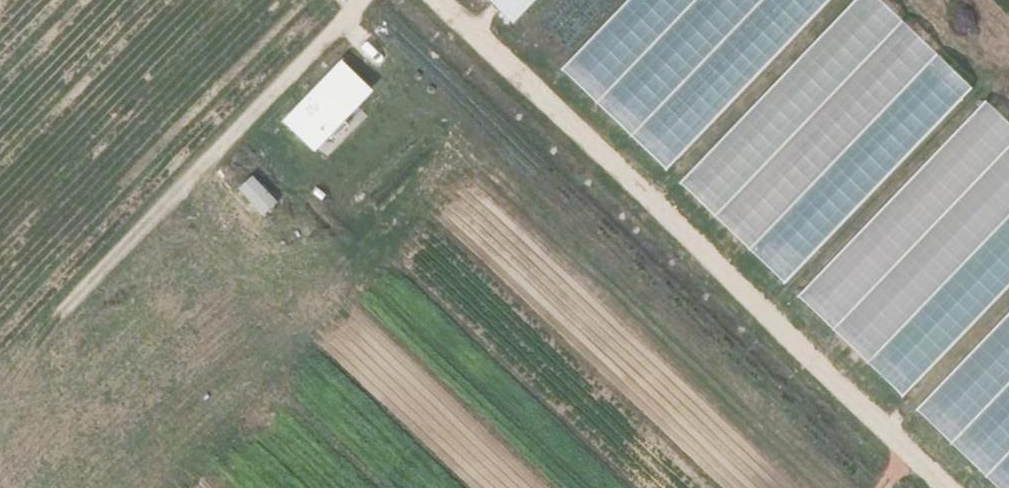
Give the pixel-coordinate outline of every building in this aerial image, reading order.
[(512,24),(535,0),(488,0),(512,24)] [(563,70),(667,170),(830,0),(630,0),(563,70)] [(682,185),(788,285),(974,90),(879,0),(859,0),(682,185)] [(340,60),(281,122),(314,153),(373,92),(340,60)] [(986,102),(797,296),(900,396),(1008,284),(1008,124),(986,102)] [(915,411),(995,487),(1008,487),(1008,314),(915,411)]
